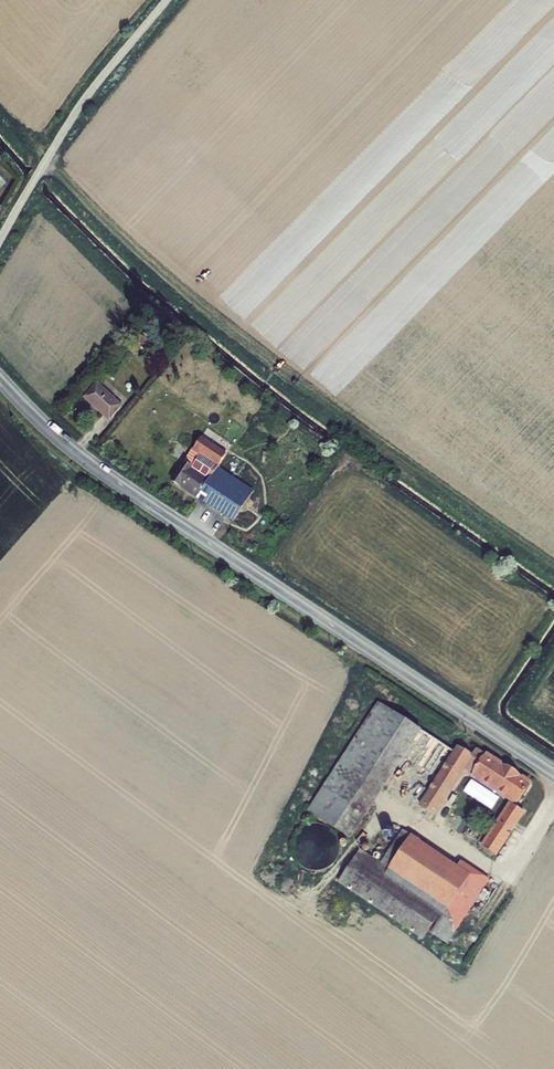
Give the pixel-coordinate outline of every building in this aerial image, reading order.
[(145,347),(149,340),(138,335),(135,342),(145,347)] [(108,421),(121,406),(97,383),(83,398),(108,421)] [(225,455),(199,437),(170,480),(197,497),(216,468),(225,455)] [(197,497),(232,521),(251,491),(216,468),(197,497)] [(509,772),(503,768),(476,750),(471,758),(458,748),(454,754),(378,704),(309,812),(350,839),(382,791),(416,812),(420,806),(433,815),(464,769),(516,803),(529,784),(517,776),(517,772),(513,770),(509,772)] [(523,812),(510,804),(482,847),(495,856),(523,812)] [(388,870),(386,874),(398,882),(423,844),(411,837),(414,832),(406,826),(380,864),(388,870)] [(398,882),(431,905),(457,866),(423,844),(398,882)] [(443,913),(434,926),(450,937),(462,918),(487,880),(460,862),(457,866),(431,905),(443,913)] [(462,918),(472,924),(497,886),(487,880),(462,918)] [(465,934),(472,924),(462,918),(450,937),(434,926),(430,932),(448,944),(458,929),(465,934)]
